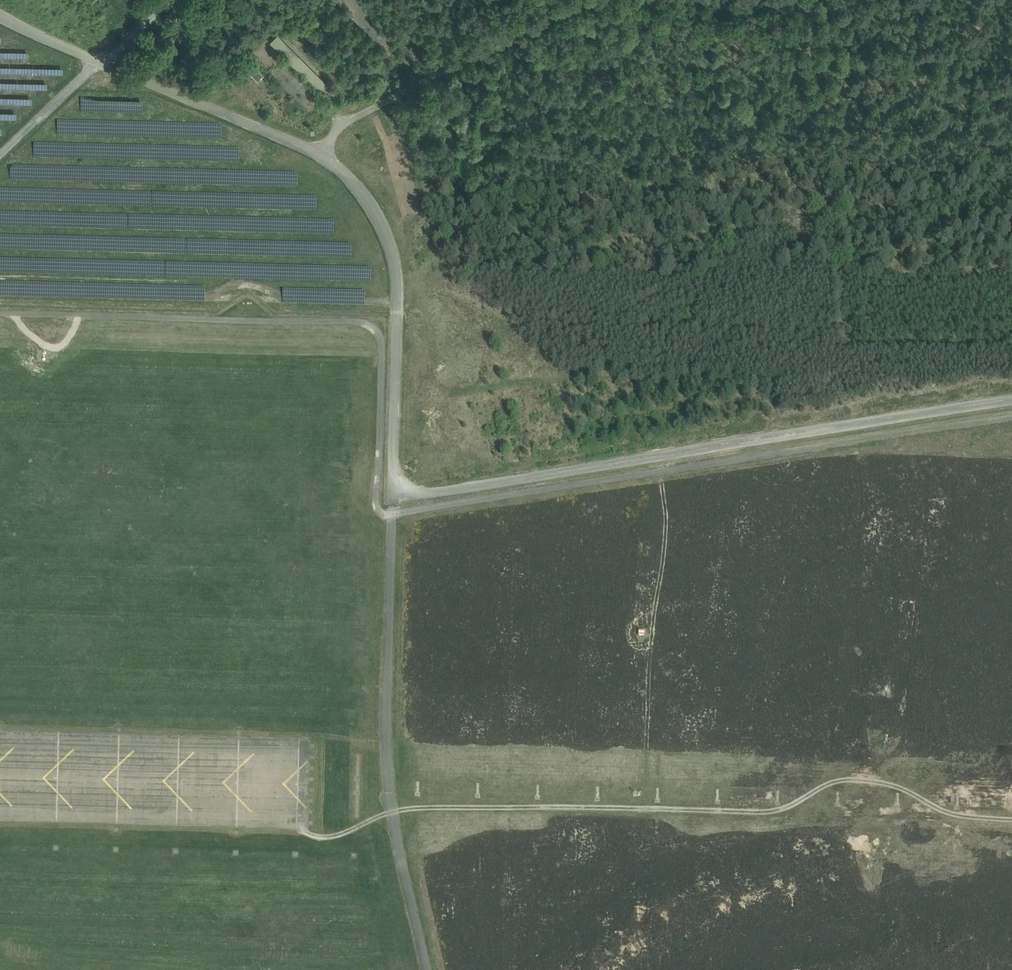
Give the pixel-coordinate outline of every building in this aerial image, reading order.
[(279,35),(271,42),(334,106),(341,99),(279,35)] [(248,70),(257,81),(263,76),(253,65),(248,70)]
